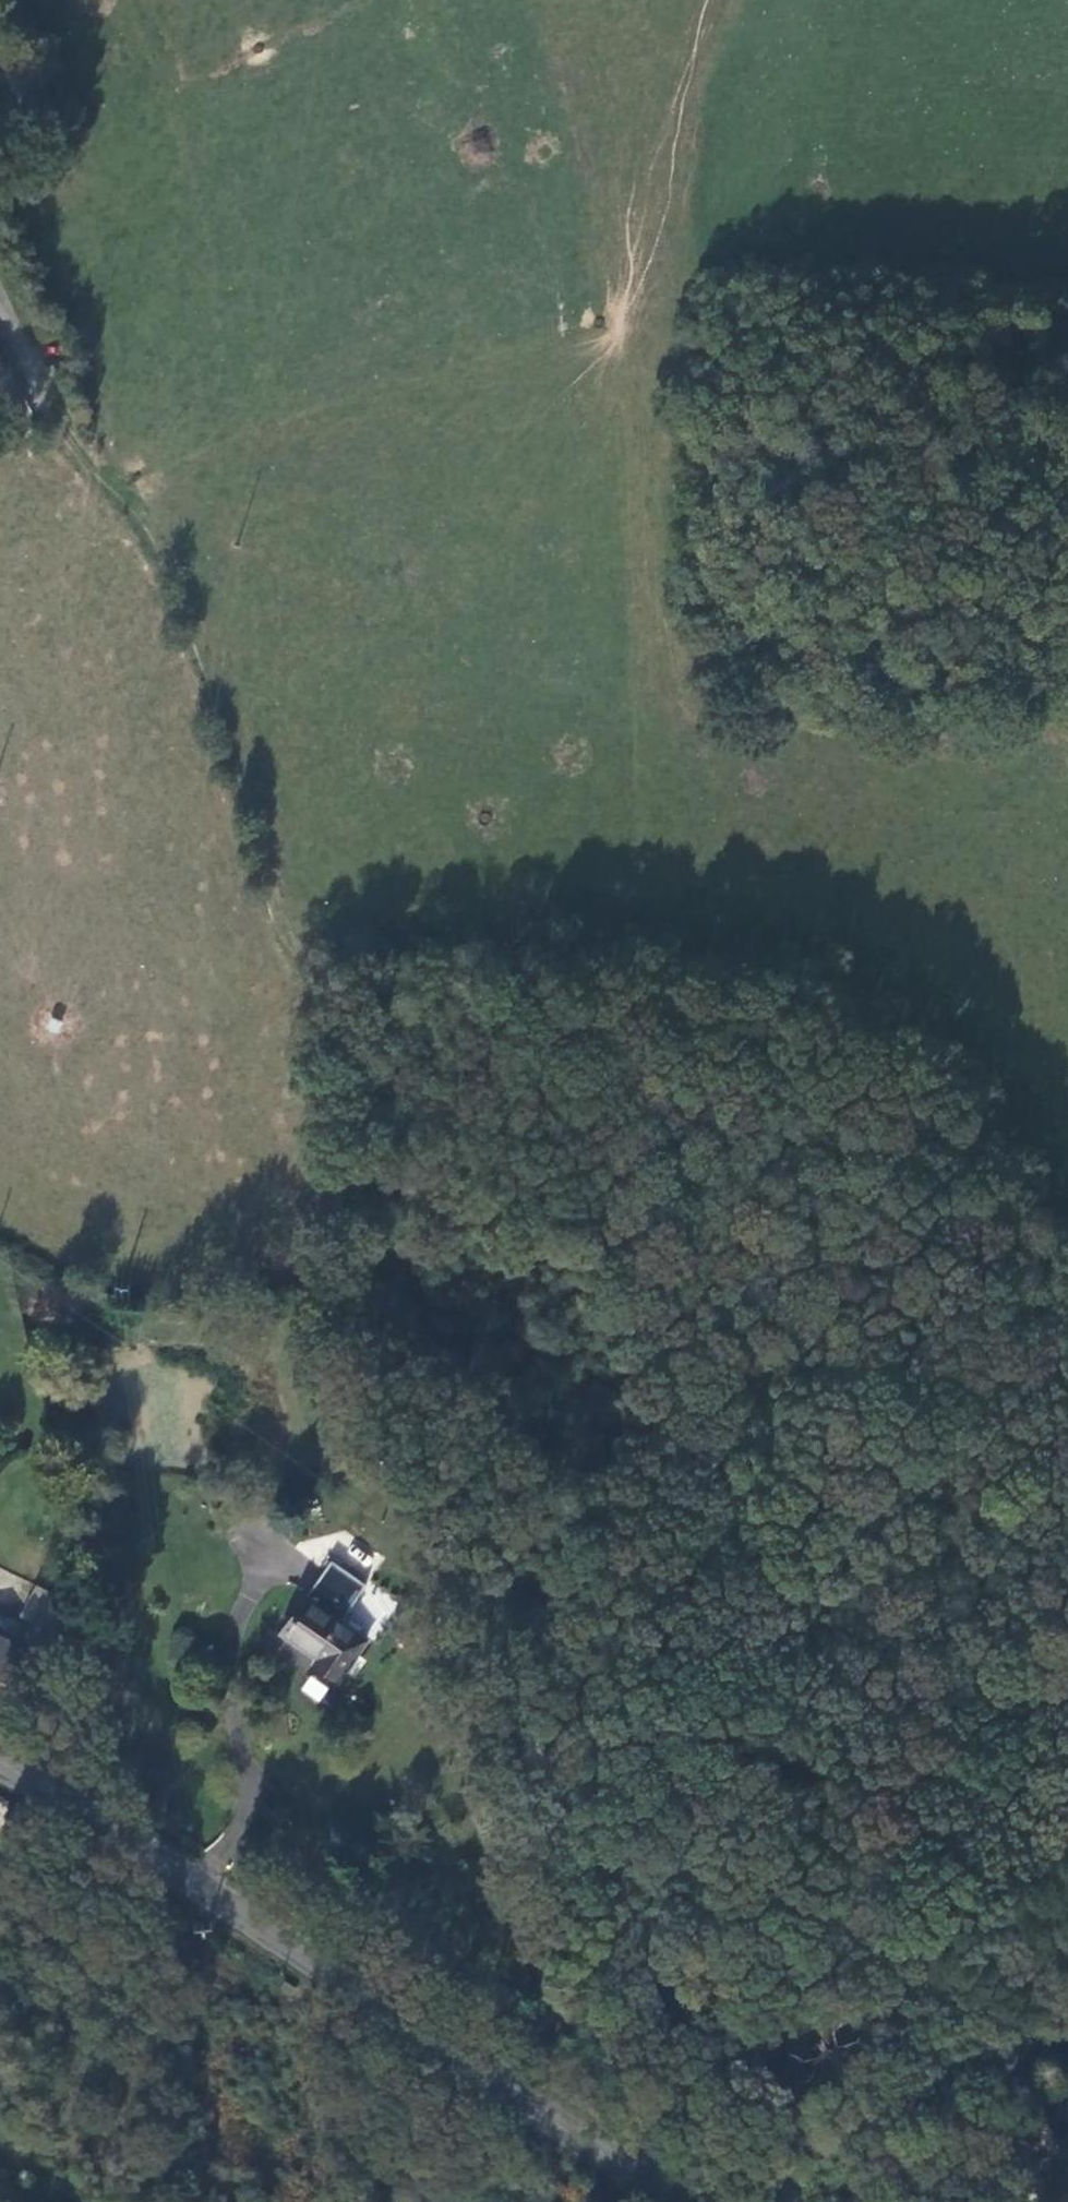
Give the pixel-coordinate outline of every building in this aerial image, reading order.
[(42,65),(17,76),(34,125),(61,111),(42,65)] [(334,1558),(285,1630),(321,1657),(316,1664),(341,1681),(369,1638),(343,1619),(368,1584),(334,1558)] [(29,1629),(46,1640),(68,1602),(52,1591),(42,1586),(25,1617),(33,1621),(29,1629)] [(46,1640),(29,1629),(19,1647),(0,1637),(0,1683),(19,1694),(46,1640)]
